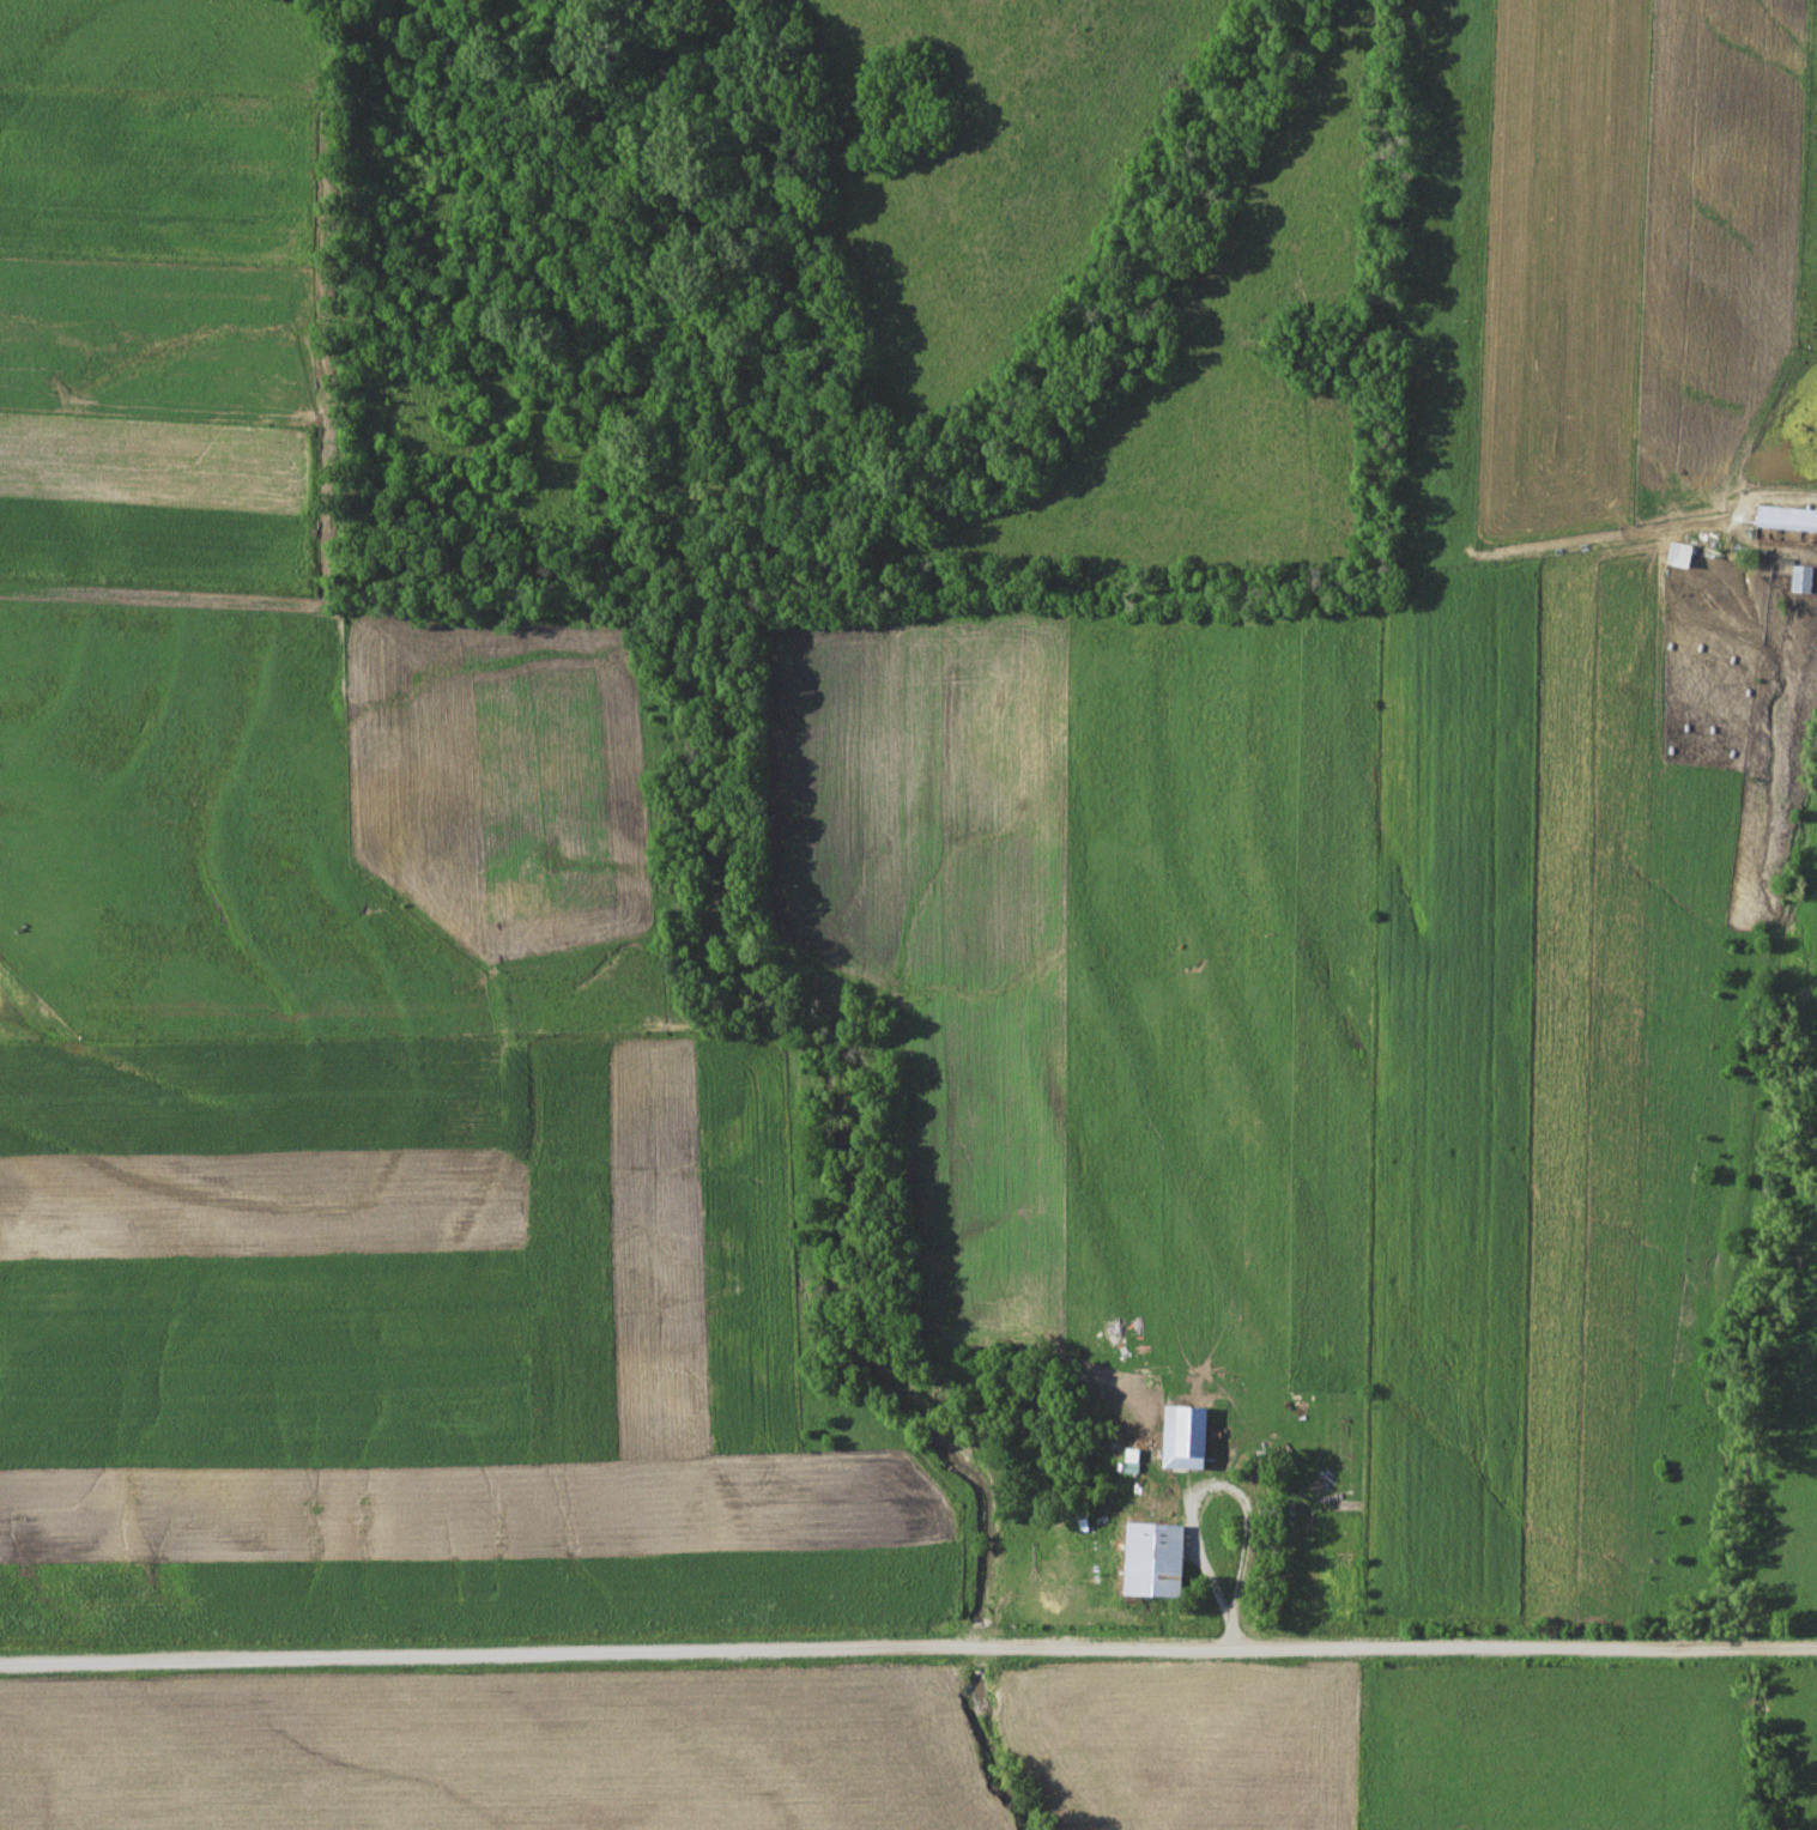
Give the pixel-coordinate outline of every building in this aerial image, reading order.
[(1756,506),(1754,524),(1816,528),(1816,510),(1756,506)] [(1816,543),(1816,539),(1816,536),(1804,534),(1803,541),(1816,543)]
